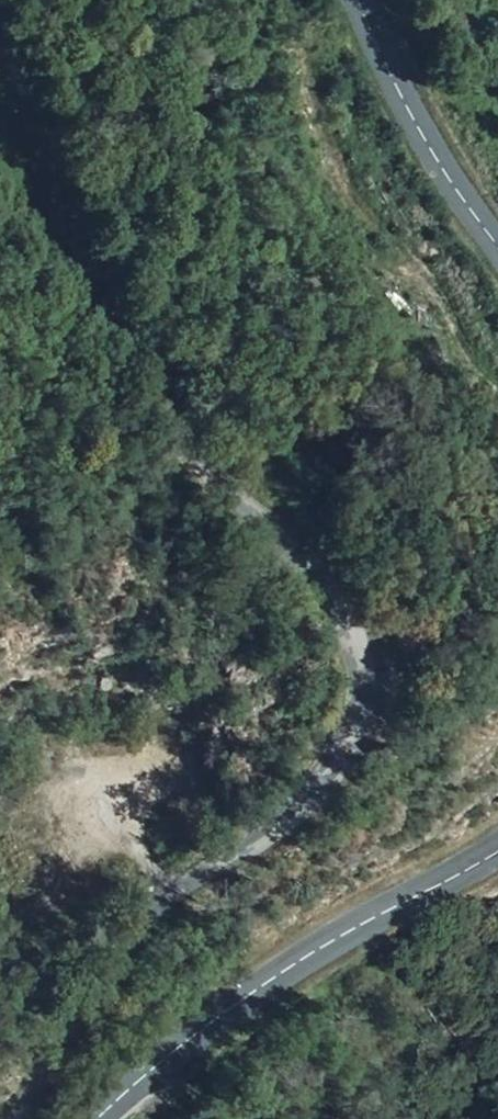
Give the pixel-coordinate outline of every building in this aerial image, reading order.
[(393,754),(382,747),(373,760),(384,767),(393,754)]
